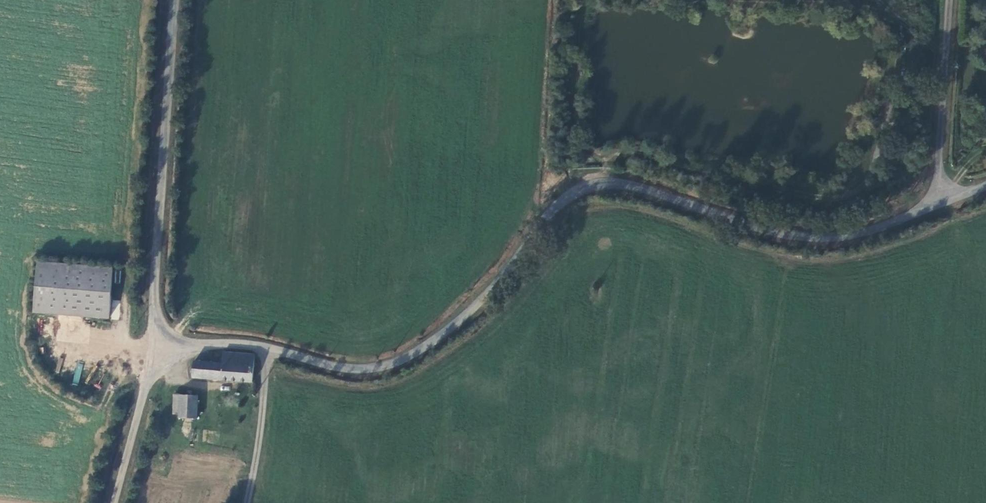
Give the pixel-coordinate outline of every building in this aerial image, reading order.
[(105,269),(33,263),(29,315),(101,321),(105,269)] [(112,302),(111,319),(118,320),(120,302),(112,302)] [(216,367),(187,364),(186,379),(245,384),(247,359),(217,356),(216,367)] [(191,399),(167,397),(165,416),(173,416),(173,420),(189,421),(191,399)]
